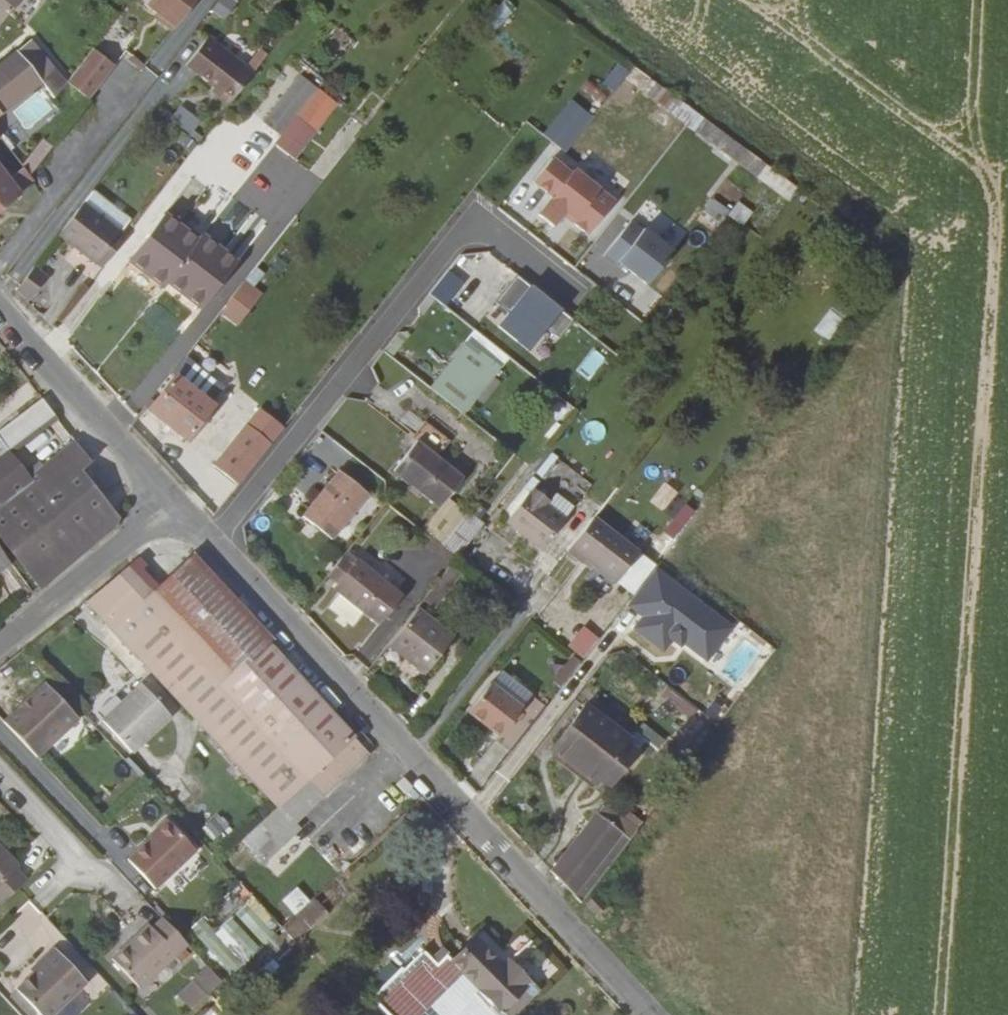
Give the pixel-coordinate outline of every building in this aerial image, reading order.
[(19,0),(0,0),(0,20),(19,0)] [(171,30),(195,0),(148,0),(145,4),(161,17),(158,20),(171,30)] [(241,0),(222,0),(214,11),(227,20),(241,0)] [(231,101),(252,74),(207,38),(186,65),(231,101)] [(40,81),(54,70),(29,41),(26,43),(15,52),(2,62),(0,64),(0,113),(40,81)] [(91,49),(65,84),(87,100),(113,66),(91,49)] [(245,69),(252,74),(267,55),(260,50),(245,69)] [(633,67),(624,79),(756,177),(766,165),(633,67)] [(299,76),(265,119),(283,133),(317,90),(299,76)] [(283,133),(275,144),(295,159),(337,105),(317,90),(283,133)] [(544,132),(566,152),(596,118),(575,99),(544,132)] [(172,120),(195,134),(204,120),(181,106),(172,120)] [(22,168),(29,176),(51,147),(43,141),(22,168)] [(595,239),(623,202),(558,152),(534,182),(553,196),(541,211),(563,228),(569,219),(595,239)] [(20,194),(0,169),(0,209),(20,194)] [(83,203),(58,235),(96,264),(120,232),(129,220),(91,191),(83,203)] [(699,221),(717,232),(731,210),(713,199),(699,221)] [(746,226),(755,212),(739,202),(730,216),(746,226)] [(128,260),(162,286),(166,281),(198,241),(164,214),(128,260)] [(655,290),(683,254),(633,216),(605,252),(655,290)] [(96,264),(101,268),(126,236),(120,232),(96,264)] [(198,241),(166,281),(199,308),(236,262),(202,236),(198,241)] [(16,290),(27,302),(47,277),(34,266),(16,290)] [(448,269),(433,294),(450,305),(466,281),(448,269)] [(521,272),(497,300),(511,313),(501,325),(539,357),(574,316),(521,272)] [(221,316),(244,328),(264,291),(241,279),(221,316)] [(831,341),(849,314),(835,304),(816,331),(831,341)] [(465,345),(430,388),(462,414),(496,370),(465,345)] [(580,370),(591,380),(608,360),(598,351),(580,370)] [(212,405),(174,376),(149,409),(186,438),(212,405)] [(8,451),(54,414),(42,398),(0,430),(0,440),(8,451)] [(592,418),(581,435),(596,445),(608,429),(592,418)] [(422,419),(409,436),(416,441),(434,455),(447,438),(422,419)] [(213,465),(238,485),(270,444),(245,424),(213,465)] [(0,440),(0,457),(8,451),(0,440)] [(81,470),(91,463),(74,441),(9,490),(24,510),(0,534),(0,539),(40,587),(113,526),(117,516),(81,470)] [(440,507),(421,530),(440,546),(465,515),(445,499),(462,478),(416,441),(394,470),(440,507)] [(368,494),(339,471),(302,517),(331,540),(368,494)] [(506,521),(541,549),(565,519),(564,519),(573,507),(555,493),(549,501),(533,488),(530,492),(529,491),(506,521)] [(456,559),(481,527),(465,515),(440,546),(456,559)] [(593,565),(615,582),(639,552),(593,517),(567,551),(582,563),(585,559),(593,565)] [(435,553),(450,566),(456,559),(440,546),(435,553)] [(9,564),(0,552),(0,570),(9,564)] [(278,807),(242,840),(263,862),(298,829),(293,822),(367,753),(266,642),(271,638),(194,555),(158,588),(141,570),(145,565),(138,557),(85,602),(278,807)] [(340,558),(329,573),(339,581),(333,589),(380,625),(402,597),(355,560),(350,566),(340,558)] [(593,565),(585,559),(582,563),(590,569),(593,565)] [(453,637),(417,608),(388,645),(424,674),(453,637)] [(586,659),(602,638),(586,625),(569,647),(586,659)] [(552,682),(560,688),(580,662),(572,656),(552,682)] [(495,741),(509,753),(545,707),(501,672),(491,685),(489,684),(467,711),(499,736),(495,741)] [(44,684),(3,722),(37,758),(78,719),(44,684)] [(141,685),(103,721),(132,752),(171,716),(141,685)] [(681,715),(691,704),(672,687),(662,698),(681,715)] [(584,706),(551,749),(567,761),(570,757),(608,786),(625,765),(615,757),(626,743),(628,740),(584,706)] [(615,757),(625,765),(636,751),(626,743),(615,757)] [(412,787),(402,777),(396,784),(405,793),(407,791),(415,799),(420,795),(412,787)] [(603,806),(552,873),(580,903),(636,831),(603,806)] [(219,814),(203,829),(216,844),(233,829),(219,814)] [(154,888),(194,850),(165,819),(153,830),(155,833),(126,859),(154,888)] [(0,846),(0,904),(25,881),(15,870),(19,867),(0,846)] [(334,877),(281,927),(295,942),(349,893),(334,877)] [(594,895),(585,903),(597,916),(606,907),(594,895)] [(32,923),(18,913),(0,937),(0,949),(8,955),(32,923)] [(186,944),(163,918),(152,929),(148,925),(111,959),(139,988),(186,944)] [(387,1014),(510,1014),(536,989),(527,981),(526,982),(507,961),(502,966),(474,938),(453,959),(442,948),(431,960),(422,950),(402,970),(400,967),(374,993),(376,996),(372,999),(387,1014)] [(54,948),(40,962),(43,964),(10,995),(28,1014),(33,1014),(37,1012),(40,1014),(43,1014),(82,979),(54,948)] [(192,980),(206,996),(221,982),(208,967),(192,980)] [(206,996),(192,980),(177,995),(191,1009),(206,996)]
